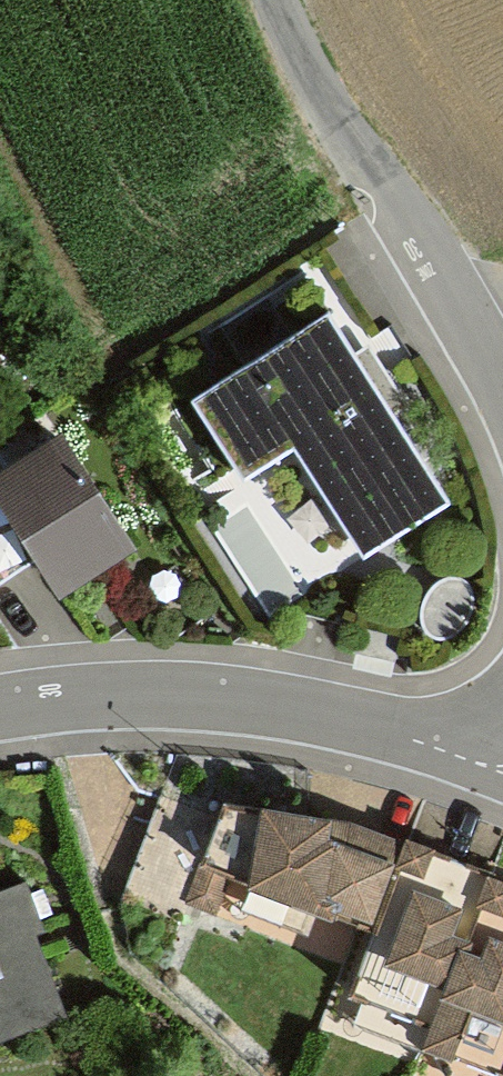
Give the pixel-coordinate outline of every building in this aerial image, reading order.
[(329,312),(194,398),(242,473),(297,438),(367,547),(447,497),(356,354),(329,312)] [(0,483),(0,513),(60,609),(135,563),(114,528),(62,445),(0,483)] [(372,914),(405,832),(333,805),(261,787),(258,798),(224,792),(217,816),(186,899),(218,911),(237,861),(372,914)] [(217,816),(159,794),(122,898),(180,918),(186,899),(217,816)] [(502,1056),(502,869),(435,841),(437,837),(408,825),(405,832),(372,914),(347,977),(432,1010),(426,1026),(502,1056)] [(70,1010),(38,922),(45,920),(28,873),(0,883),(0,1036),(70,1010)]
